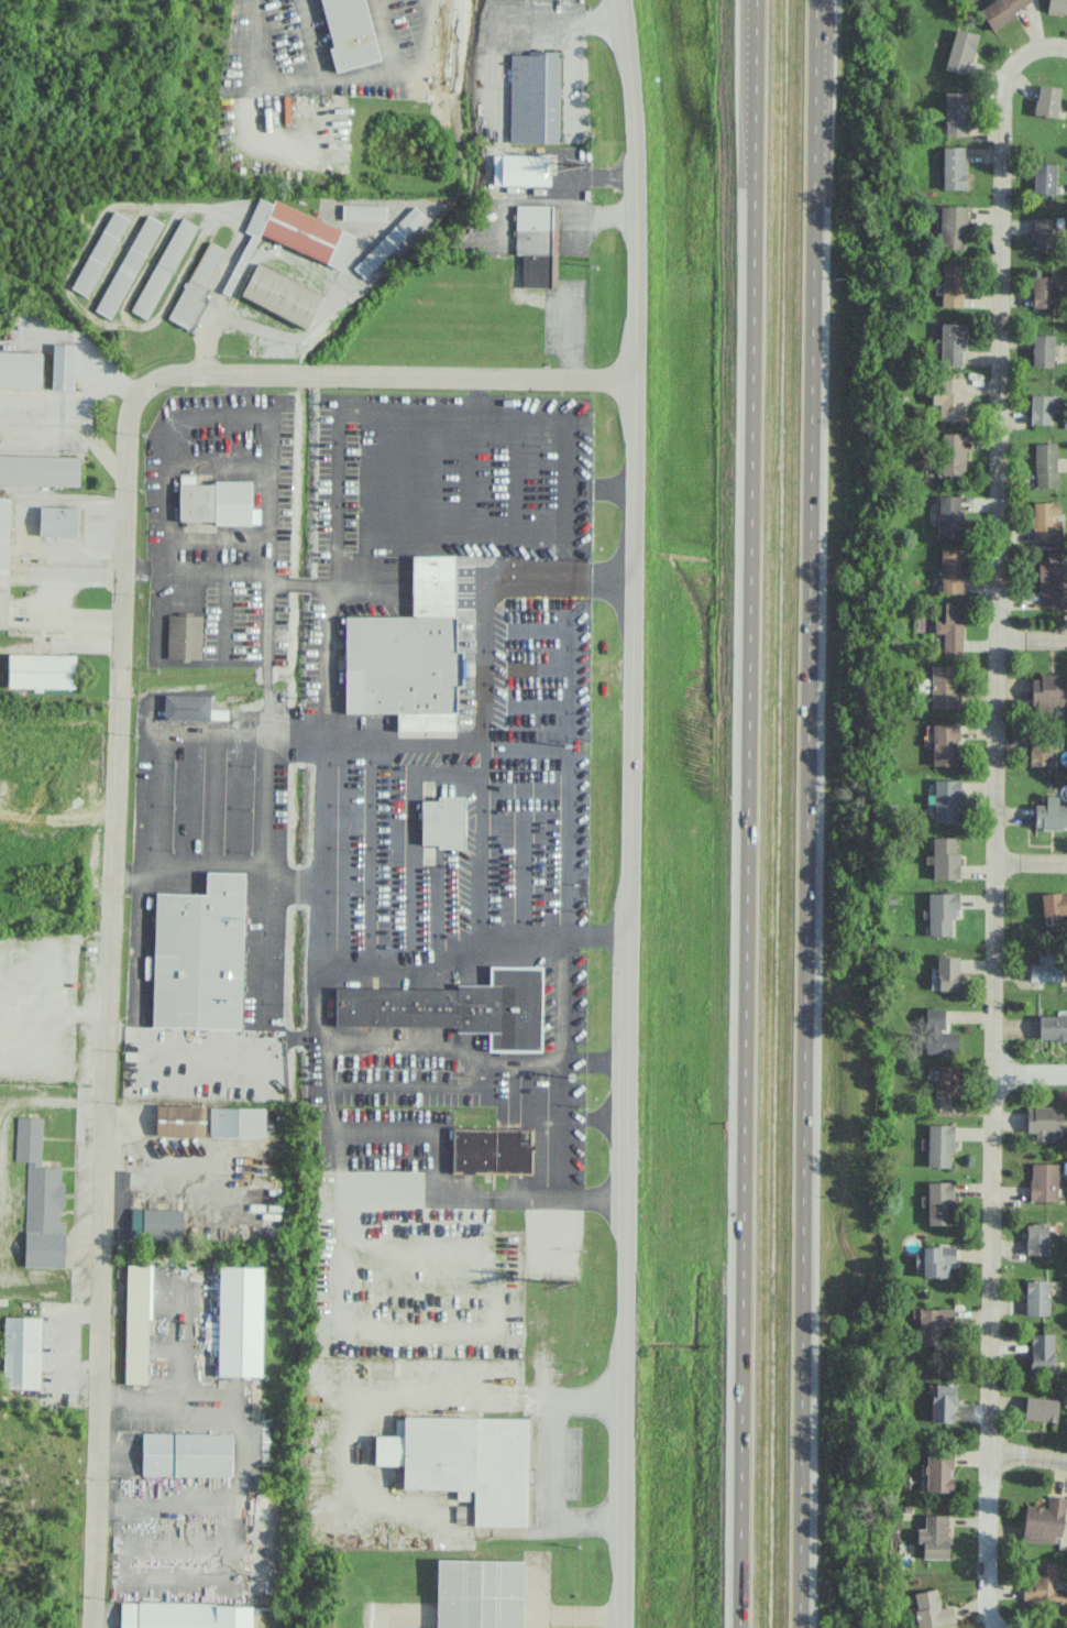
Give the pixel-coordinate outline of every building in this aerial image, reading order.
[(365,0),(321,0),(331,48),(329,48),(334,71),(378,61),(365,0)] [(1032,3),(1030,0),(993,0),(978,10),(990,30),(1032,3)] [(1046,12),(1066,14),(1066,0),(1047,0),(1046,12)] [(945,71),(968,74),(975,33),(952,30),(945,71)] [(559,53),(509,54),(510,143),(559,143),(559,53)] [(1034,115),(1056,117),(1059,87),(1036,85),(1034,115)] [(944,136),(966,135),(965,92),(944,92),(944,136)] [(965,189),(964,147),(941,147),(942,189),(965,189)] [(1054,194),(1055,164),(1034,163),(1033,194),(1054,194)] [(258,234),(341,269),(355,234),(273,200),(272,203),(258,198),(244,232),(249,234),(231,278),(238,281),(258,234)] [(385,221),(385,205),(342,205),(342,220),(385,221)] [(353,268),(365,279),(424,216),(412,205),(353,268)] [(556,288),(557,205),(515,205),(515,252),(522,252),(522,288),(556,288)] [(965,206),(940,205),(939,249),(964,249),(965,206)] [(74,290),(91,297),(126,217),(109,210),(74,290)] [(95,311),(111,319),(162,223),(146,215),(95,311)] [(132,313),(149,320),(194,224),(178,216),(132,313)] [(1054,217),(1032,218),(1033,248),(1055,248),(1054,217)] [(168,320),(191,331),(204,304),(197,301),(223,248),(207,240),(168,320)] [(323,295),(256,263),(240,296),(307,329),(323,295)] [(941,307),(963,307),(963,265),(942,265),(941,307)] [(1032,308),(1054,307),(1053,277),(1031,277),(1032,308)] [(940,365),(963,366),(964,323),(940,323),(940,365)] [(1053,367),(1053,335),(1032,335),(1031,367),(1053,367)] [(51,390),(73,390),(75,344),(52,344),(51,390)] [(41,390),(42,353),(0,351),(0,388),(41,390)] [(962,421),(963,378),(932,377),(932,404),(938,404),(938,420),(962,421)] [(1029,424),(1050,424),(1051,410),(1060,411),(1060,395),(1030,395),(1029,424)] [(964,434),(940,433),(939,475),(963,476),(964,434)] [(1056,487),(1055,443),(1034,443),(1035,488),(1056,487)] [(80,457),(0,455),(0,484),(79,486),(80,457)] [(178,523),(259,523),(259,508),(250,508),(251,483),(178,482),(178,523)] [(938,538),(961,538),(961,496),(938,496),(938,538)] [(0,499),(0,628),(7,628),(10,499),(0,499)] [(1032,502),(1033,543),(1054,543),(1054,537),(1063,537),(1062,518),(1058,518),(1058,502),(1032,502)] [(39,536),(77,537),(78,508),(39,506),(39,536)] [(962,549),(940,549),(940,593),(962,593),(962,549)] [(1037,565),(1038,605),(1062,604),(1060,551),(1045,551),(1046,565),(1037,565)] [(343,616),(344,713),(396,713),(397,736),(455,737),(454,686),(461,686),(461,651),(455,651),(454,615),(453,555),(410,556),(410,616),(343,616)] [(942,654),(962,655),(963,602),(944,602),(943,621),(934,621),(933,633),(942,634),(942,654)] [(202,616),(167,615),(166,658),(201,659),(202,616)] [(75,655),(8,654),(7,688),(75,689),(75,655)] [(930,708),(957,708),(958,666),(931,666),(930,708)] [(1063,679),(1063,676),(1031,676),(1031,713),(1052,712),(1052,705),(1066,705),(1066,679),(1063,679)] [(210,696),(165,695),(164,720),(209,721),(210,696)] [(932,766),(957,765),(956,724),(932,725),(932,766)] [(1050,765),(1050,744),(1029,744),(1028,765),(1050,765)] [(934,823),(959,823),(958,780),(934,780),(934,823)] [(1034,829),(1066,829),(1066,805),(1058,805),(1058,796),(1045,796),(1045,804),(1034,804),(1034,829)] [(437,797),(437,800),(420,801),(420,844),(438,843),(438,848),(463,848),(463,797),(437,797)] [(957,837),(931,838),(932,880),(958,879),(957,837)] [(205,872),(205,894),(155,893),(151,1027),(240,1028),(244,873),(205,872)] [(927,893),(928,935),(951,935),(950,919),(957,919),(957,893),(927,893)] [(1041,894),(1041,918),(1066,917),(1066,893),(1041,894)] [(1062,982),(1062,952),(1037,951),(1037,963),(1029,963),(1029,981),(1062,982)] [(959,957),(937,956),(936,990),(957,991),(959,957)] [(334,988),(334,1026),(454,1026),(454,1031),(487,1032),(487,1051),(540,1051),(541,966),(488,965),(488,984),(455,984),(455,990),(334,988)] [(943,1008),(926,1008),(928,1054),(957,1053),(956,1031),(944,1032),(943,1008)] [(1066,1040),(1066,1015),(1038,1015),(1038,1041),(1066,1040)] [(957,1067),(936,1066),(935,1096),(956,1097),(957,1067)] [(204,1137),(205,1106),(156,1105),(155,1135),(204,1137)] [(265,1108),(209,1107),(209,1137),(264,1137),(265,1108)] [(1034,1140),(1047,1140),(1047,1132),(1063,1132),(1062,1107),(1026,1108),(1026,1132),(1034,1132),(1034,1140)] [(24,1267),(64,1268),(65,1221),(59,1220),(59,1207),(63,1207),(64,1182),(60,1181),(60,1167),(40,1167),(42,1118),(16,1117),(15,1161),(27,1162),(24,1267)] [(952,1168),(952,1125),(927,1124),(927,1167),(952,1168)] [(531,1174),(531,1151),(534,1151),(532,1144),(531,1143),(532,1128),(450,1127),(450,1173),(531,1174)] [(1057,1163),(1029,1164),(1030,1201),(1057,1200),(1057,1163)] [(928,1225),(953,1225),(952,1182),(927,1182),(928,1225)] [(255,1188),(216,1189),(217,1196),(256,1195),(255,1188)] [(181,1210),(131,1209),(130,1239),(181,1240),(181,1210)] [(1025,1255),(1047,1255),(1047,1223),(1025,1223),(1025,1255)] [(948,1265),(955,1265),(955,1246),(922,1247),(923,1277),(948,1277),(948,1265)] [(150,1265),(126,1265),(124,1384),(148,1384),(150,1265)] [(261,1377),(263,1267),(219,1266),(217,1376),(261,1377)] [(1049,1315),(1049,1280),(1025,1281),(1026,1315),(1049,1315)] [(919,1308),(918,1345),(940,1345),(940,1327),(952,1328),(953,1309),(919,1308)] [(3,1389),(39,1389),(40,1317),(5,1316),(3,1389)] [(1053,1334),(1030,1333),(1030,1371),(1053,1371),(1053,1334)] [(931,1422),(954,1422),(954,1384),(931,1383),(931,1422)] [(1023,1418),(1056,1422),(1059,1401),(1026,1396),(1023,1418)] [(231,1434),(142,1433),(142,1475),(231,1476),(231,1434)] [(952,1493),(953,1453),(926,1453),(925,1492),(952,1493)] [(1021,1540),(1061,1545),(1066,1497),(1049,1495),(1047,1508),(1025,1506),(1021,1540)] [(948,1515),(925,1515),(925,1530),(916,1530),(916,1542),(922,1542),(922,1558),(947,1559),(948,1515)] [(522,1561),(437,1560),(436,1627),(522,1627),(522,1561)] [(1022,1600),(1066,1601),(1066,1590),(1056,1590),(1057,1564),(1036,1563),(1035,1584),(1023,1583),(1022,1600)] [(918,1627),(927,1627),(955,1623),(952,1605),(940,1607),(937,1589),(912,1593),(918,1627)] [(215,1603),(138,1601),(137,1627),(214,1627),(215,1603)]
